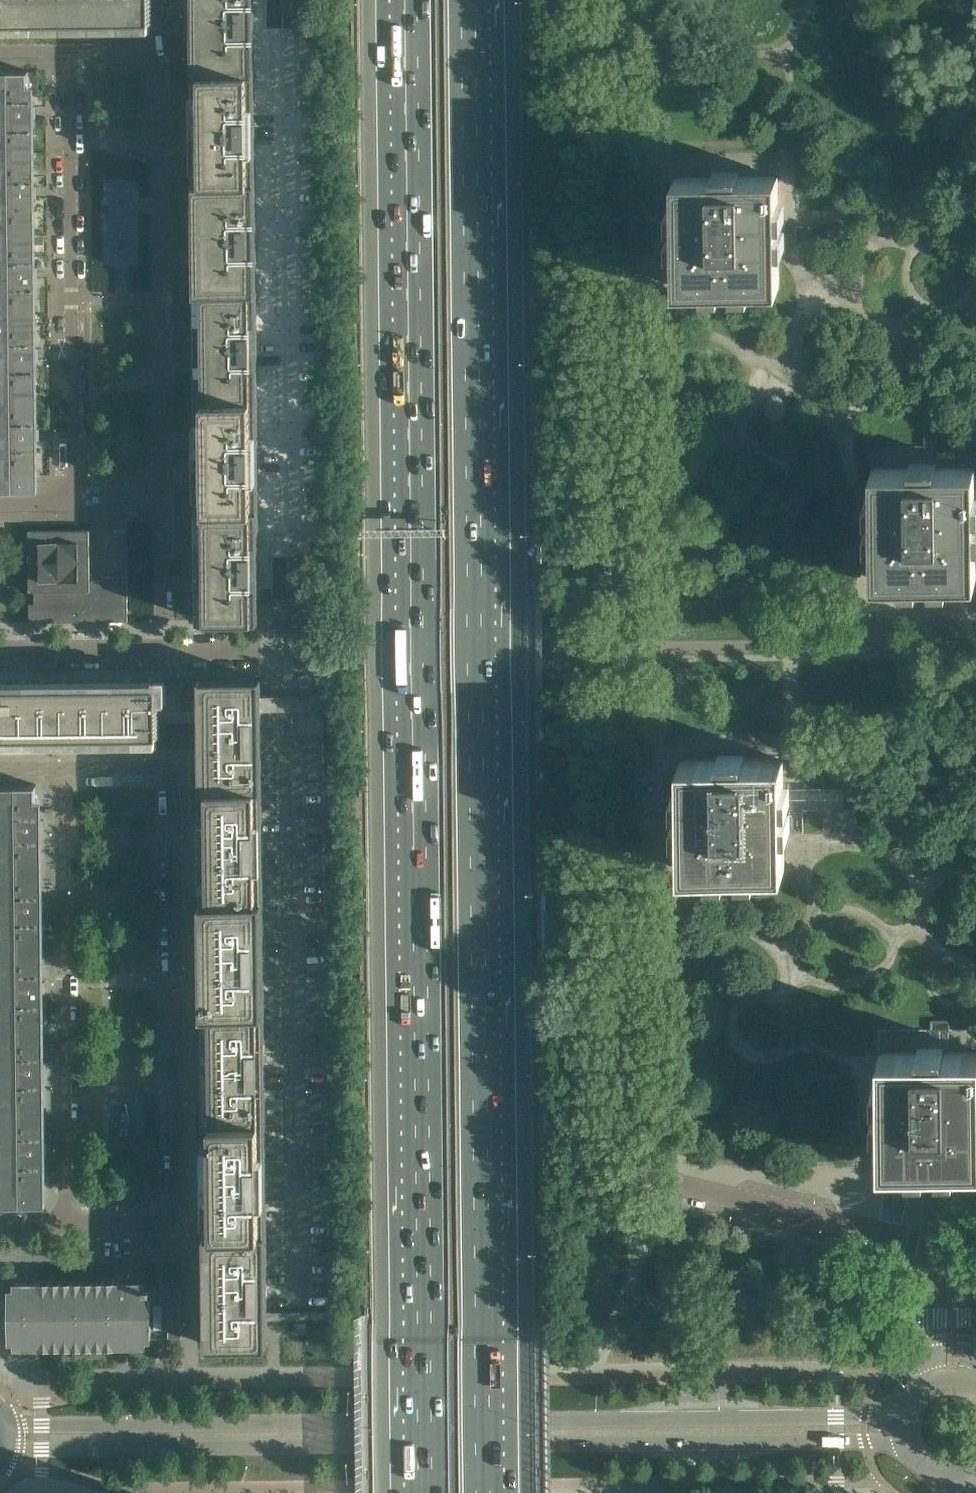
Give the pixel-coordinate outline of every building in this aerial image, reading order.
[(5,24),(5,32),(150,30),(150,29),(151,29),(150,0),(0,0),(0,24),(5,24)] [(259,478),(253,0),(192,0),(194,105),(201,105),(201,129),(194,129),(194,130),(201,130),(202,154),(194,154),(195,214),(202,214),(203,238),(195,238),(195,239),(203,239),(203,263),(195,263),(196,322),(204,322),(204,346),(196,347),(204,348),(204,372),(197,372),(197,431),(205,431),(205,455),(198,455),(198,456),(205,456),(205,480),(198,480),(198,540),(206,540),(206,564),(199,564),(199,565),(206,565),(207,589),(199,589),(199,620),(261,619),(259,478)] [(29,85),(29,71),(0,71),(0,489),(30,489),(40,489),(36,85),(29,85)] [(676,231),(676,290),(779,289),(779,175),(676,176),(676,231)] [(975,573),(973,465),(865,467),(867,575),(936,574),(975,573)] [(91,580),(90,530),(29,531),(30,591),(35,591),(35,604),(30,604),(30,622),(128,621),(128,576),(103,576),(103,579),(91,580)] [(261,711),(261,708),(261,678),(200,679),(158,679),(158,711),(208,711),(209,790),(262,790),(262,758),(256,758),(255,711),(261,711)] [(158,711),(158,679),(13,681),(13,683),(14,683),(14,687),(10,688),(9,688),(0,688),(0,738),(5,737),(5,745),(158,744),(158,736),(158,711)] [(680,862),(779,862),(779,761),(680,761),(680,819),(680,862)] [(45,993),(45,981),(44,912),(44,900),(43,799),(37,799),(37,784),(0,785),(0,1189),(4,1189),(4,1203),(47,1202),(47,1154),(47,1142),(46,1074),(46,1062),(45,993)] [(263,822),(262,790),(209,790),(210,901),(264,901),(263,869),(257,869),(256,822),(263,822)] [(864,796),(826,798),(827,822),(866,819),(864,796)] [(264,933),(264,901),(210,901),(211,1012),(265,1012),(264,980),(258,980),(258,933),(264,933)] [(265,1044),(265,1012),(211,1012),(212,1122),(266,1122),(266,1090),(259,1090),(259,1044),(265,1044)] [(876,1064),(879,1167),(933,1165),(975,1164),(975,1061),(876,1064)] [(266,1154),(266,1122),(212,1122),(213,1233),(267,1232),(267,1200),(260,1201),(260,1154),(266,1154)] [(268,1264),(267,1232),(213,1233),(214,1345),(268,1344),(268,1318),(268,1311),(262,1311),(261,1264),(268,1264)] [(181,1338),(181,1287),(150,1288),(150,1287),(145,1287),(145,1281),(115,1281),(115,1280),(40,1281),(40,1282),(15,1282),(16,1289),(10,1289),(11,1341),(16,1340),(16,1347),(40,1347),(41,1348),(116,1347),(116,1346),(146,1345),(146,1339),(151,1339),(151,1338),(181,1338)]
